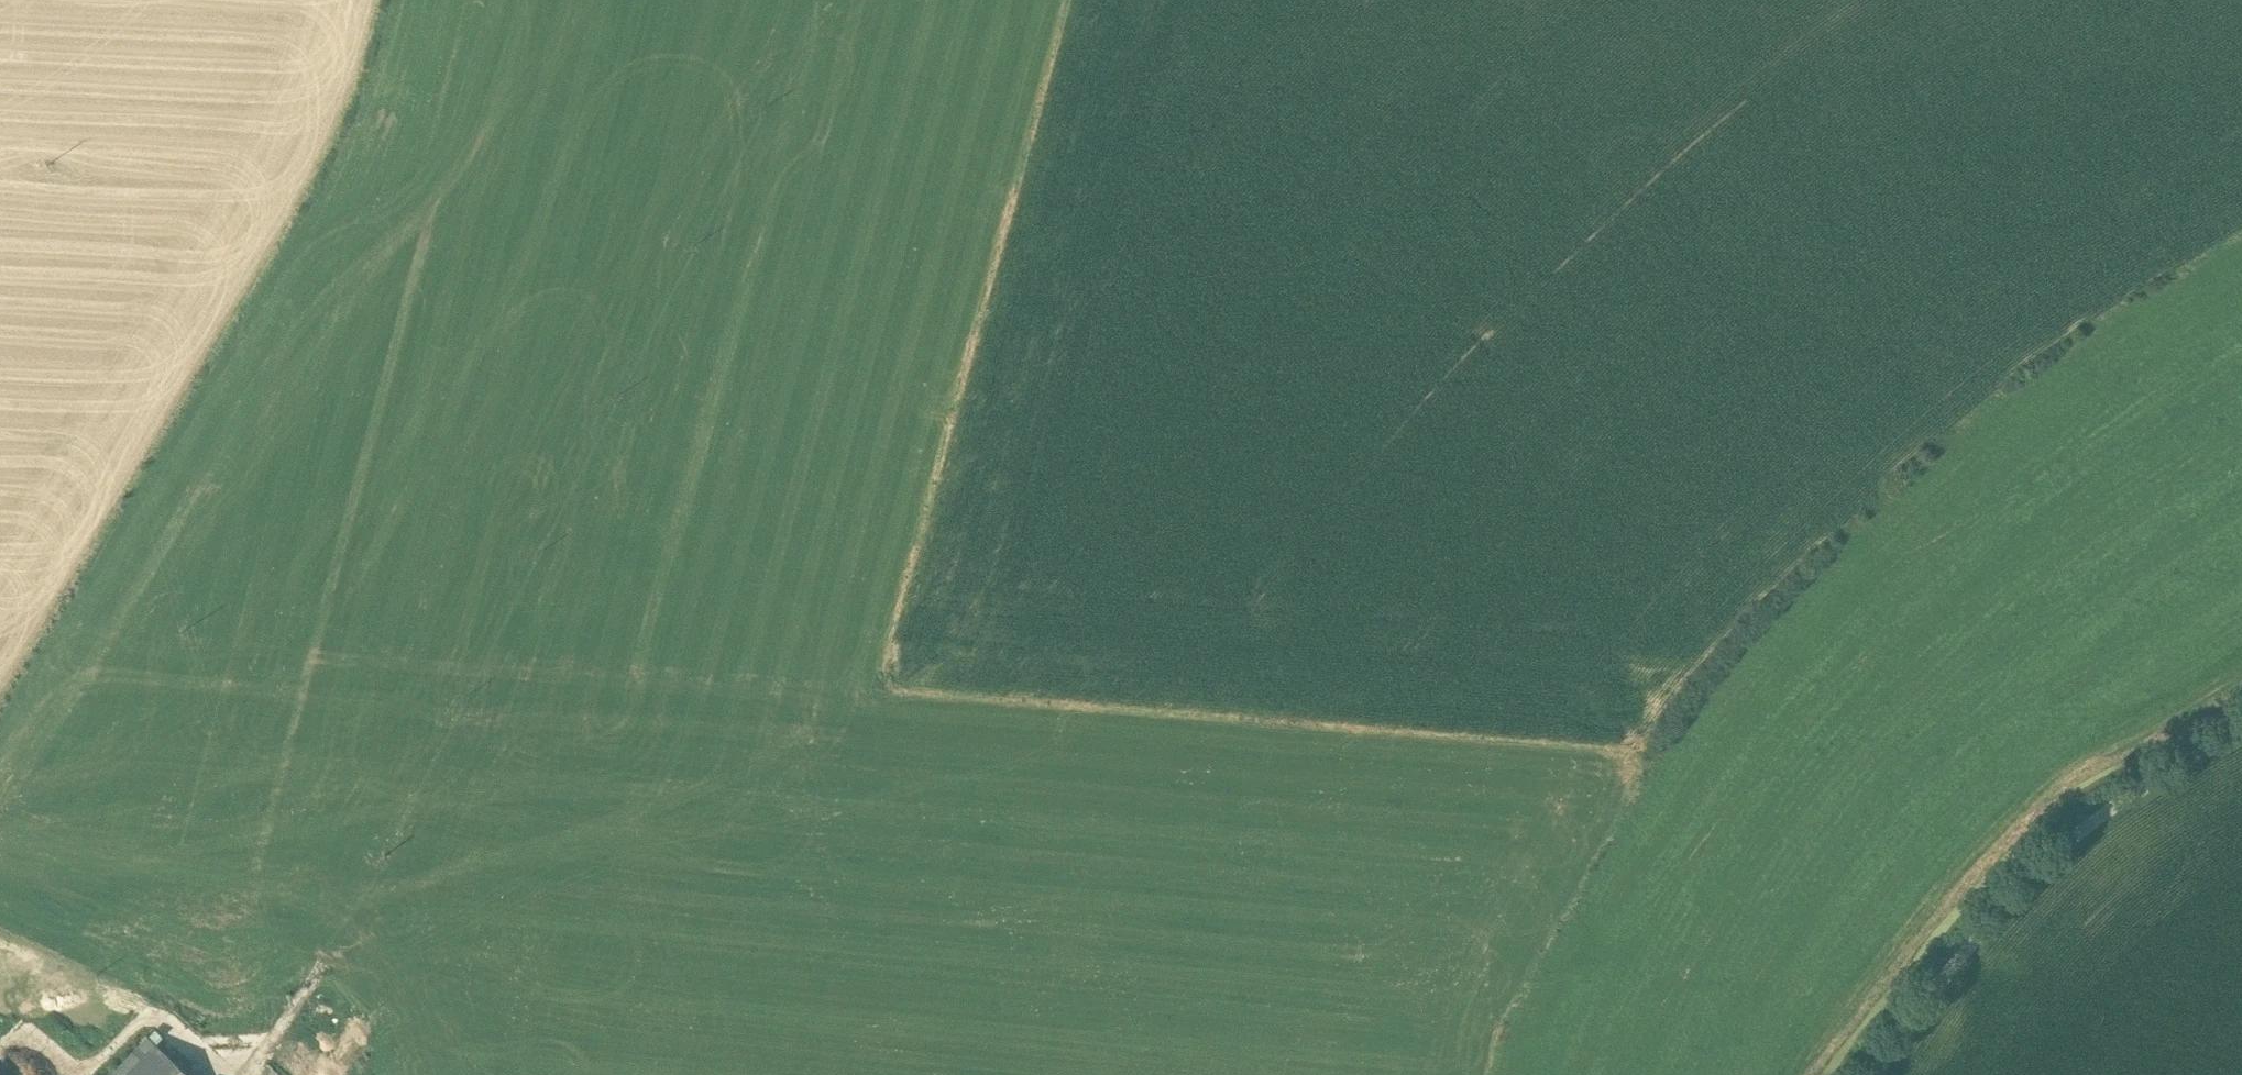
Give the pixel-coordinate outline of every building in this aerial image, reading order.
[(110,1074),(189,1074),(146,1036),(110,1074)]
